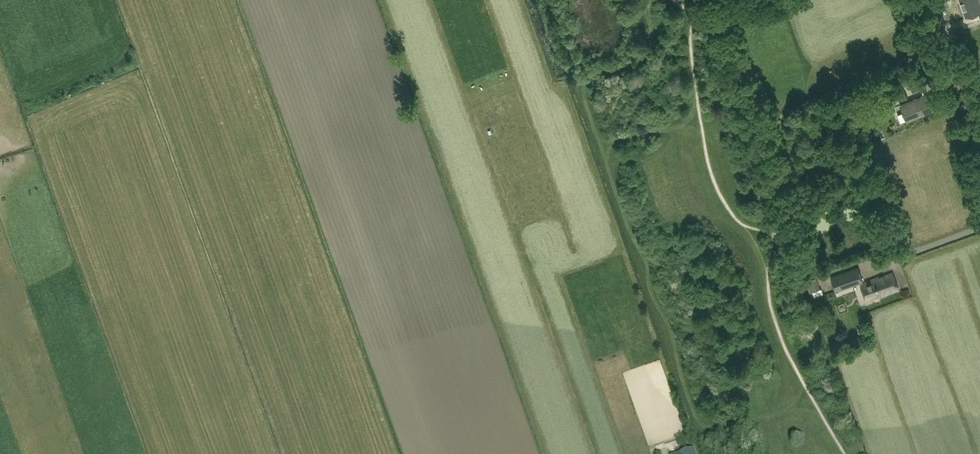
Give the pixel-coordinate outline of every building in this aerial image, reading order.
[(966,16),(979,11),(979,0),(960,0),(966,16)] [(920,80),(922,85),(930,81),(928,76),(920,80)] [(922,85),(920,80),(919,79),(909,83),(913,92),(923,88),(922,85)] [(901,100),(907,98),(902,86),(897,88),(901,100)] [(903,112),(898,114),(901,123),(907,120),(907,121),(933,110),(927,95),(901,105),(903,112)] [(831,277),(836,292),(859,283),(866,303),(873,300),(872,298),(879,295),(880,298),(886,295),(885,294),(899,289),(893,274),(879,279),(879,278),(864,283),(858,267),(831,277)] [(818,283),(808,287),(810,293),(818,290),(820,289),(818,283)]
